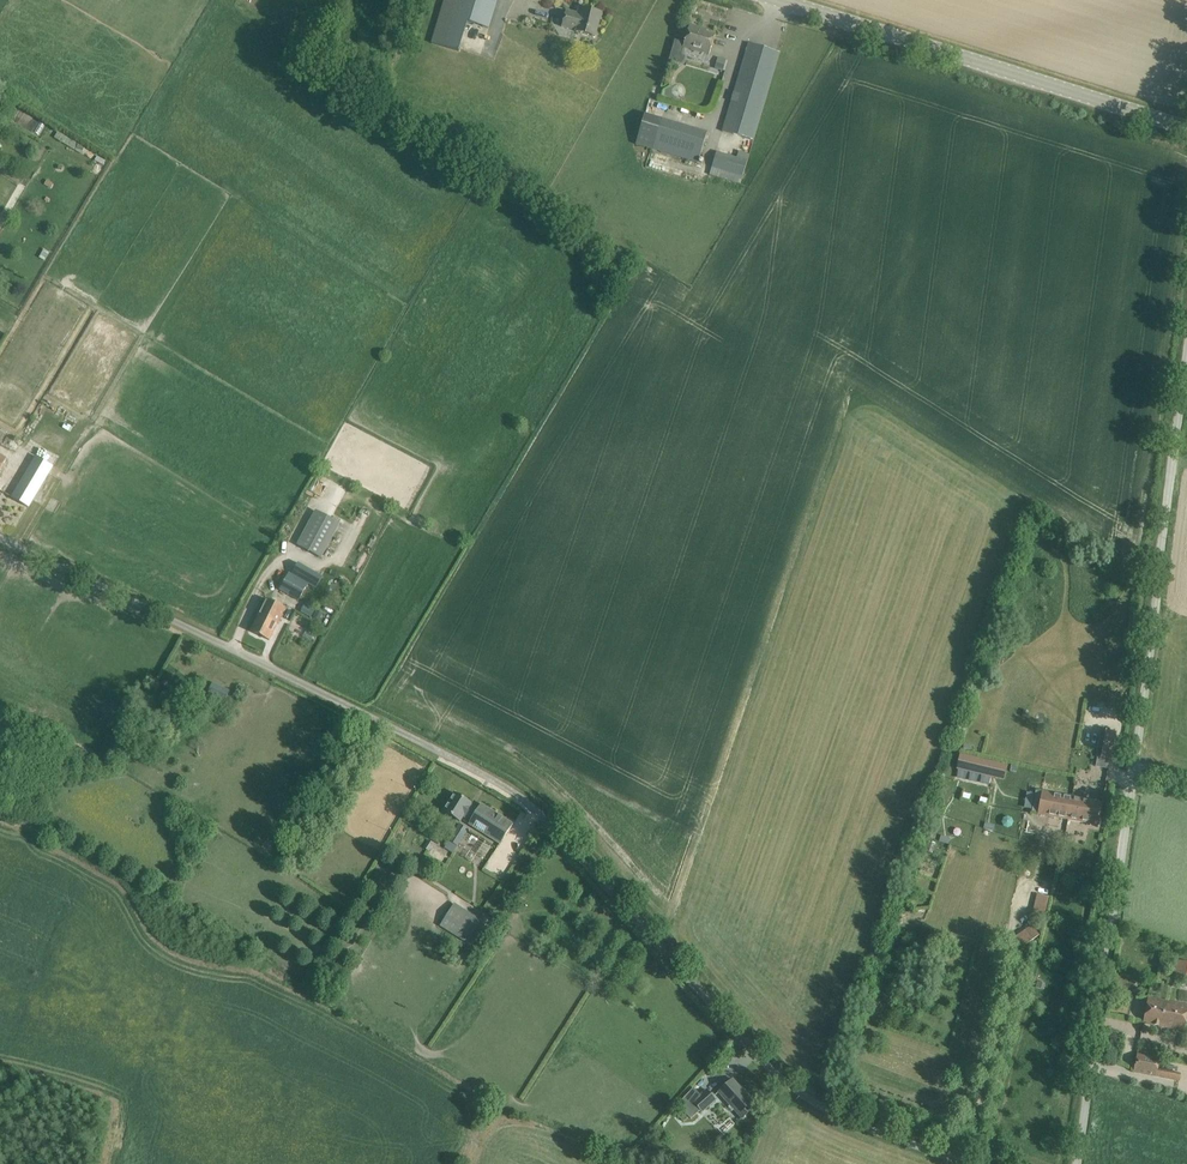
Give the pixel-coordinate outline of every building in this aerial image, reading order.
[(432,41),(459,48),(466,23),(488,29),(497,0),(445,0),(432,41)] [(581,14),(566,10),(562,28),(577,32),(577,34),(595,38),(601,14),(583,9),(581,14)] [(700,29),(690,26),(684,44),(683,47),(709,54),(715,36),(699,31),(700,29)] [(683,47),(684,44),(673,40),(667,61),(683,66),(686,57),(681,56),(683,47)] [(780,52),(749,43),(746,55),(722,133),(754,142),(780,52)] [(722,73),(725,61),(717,59),(714,70),(722,73)] [(645,116),(636,145),(698,164),(707,134),(645,116)] [(748,162),(716,154),(710,175),(742,184),(748,162)] [(99,177),(104,169),(97,165),(92,173),(99,177)] [(40,257),(45,260),(50,252),(45,249),(40,257)] [(29,507),(35,497),(54,466),(38,456),(12,497),(29,507)] [(316,511),(298,545),(321,557),(339,523),(316,511)] [(309,583),(290,572),(280,590),(299,600),(309,583)] [(251,631),(270,640),(285,607),(266,599),(251,631)] [(315,611),(305,604),(301,610),(312,617),(315,611)] [(313,618),(319,622),(322,615),(317,612),(313,618)] [(213,683),(207,693),(225,702),(230,691),(213,683)] [(1115,732),(1101,730),(1096,758),(1110,760),(1115,732)] [(973,744),(965,742),(963,749),(971,750),(973,744)] [(995,762),(992,778),(1005,781),(1008,765),(995,762)] [(1038,813),(1068,819),(1073,798),(1042,792),(1038,813)] [(471,803),(455,793),(444,811),(460,821),(463,816),(470,820),(468,824),(501,844),(513,824),(481,804),(478,810),(473,806),(471,809),(469,808),(471,803)] [(1102,803),(1073,798),(1068,819),(1098,824),(1102,803)] [(468,829),(459,824),(444,848),(453,854),(468,829)] [(423,847),(428,851),(429,852),(435,844),(428,840),(423,847)] [(1049,897),(1037,894),(1032,914),(1045,917),(1049,897)] [(452,908),(441,926),(466,942),(477,924),(452,908)] [(1033,926),(1015,938),(1022,946),(1039,935),(1033,926)] [(1179,960),(1176,975),(1186,977),(1186,962),(1179,960)] [(1148,997),(1143,1023),(1185,1031),(1186,1020),(1186,1005),(1148,997)] [(1159,1058),(1137,1054),(1134,1072),(1180,1081),(1181,1073),(1157,1068),(1159,1058)] [(733,1079),(724,1087),(718,1091),(742,1119),(751,1111),(748,1107),(753,1102),(733,1079)] [(693,1102),(700,1110),(714,1097),(707,1089),(693,1102)] [(710,1120),(722,1135),(730,1129),(718,1114),(710,1120)] [(647,1149),(646,1158),(662,1161),(664,1153),(647,1149)]
